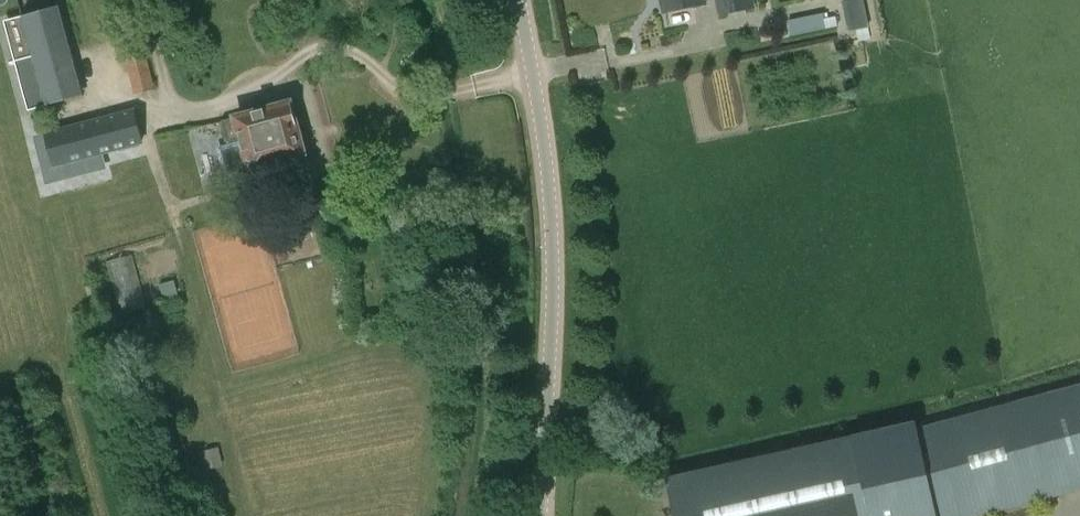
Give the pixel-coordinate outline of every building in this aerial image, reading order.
[(705,0),(661,0),(663,11),(706,3),(705,0)] [(719,16),(756,8),(755,0),(715,0),(719,16)] [(863,0),(843,0),(841,0),(847,31),(868,27),(863,0)] [(45,104),(84,94),(61,8),(22,18),(45,104)] [(835,17),(824,19),(826,29),(837,27),(835,17)] [(124,56),(134,94),(155,88),(145,51),(124,56)] [(295,156),(304,153),(290,103),(236,118),(250,169),(249,169),(253,181),(273,176),(269,162),(281,159),(284,169),(298,165),(295,156)] [(55,166),(144,143),(134,109),(46,133),(55,166)] [(307,226),(318,215),(314,200),(299,196),(287,207),(291,222),(307,226)] [(121,314),(146,308),(132,256),(108,262),(121,314)] [(672,476),(680,515),(955,515),(1079,482),(1079,384),(912,430),(911,423),(856,435),(672,476)] [(166,433),(173,451),(186,446),(179,428),(166,433)] [(198,451),(202,470),(223,465),(219,447),(198,451)]
